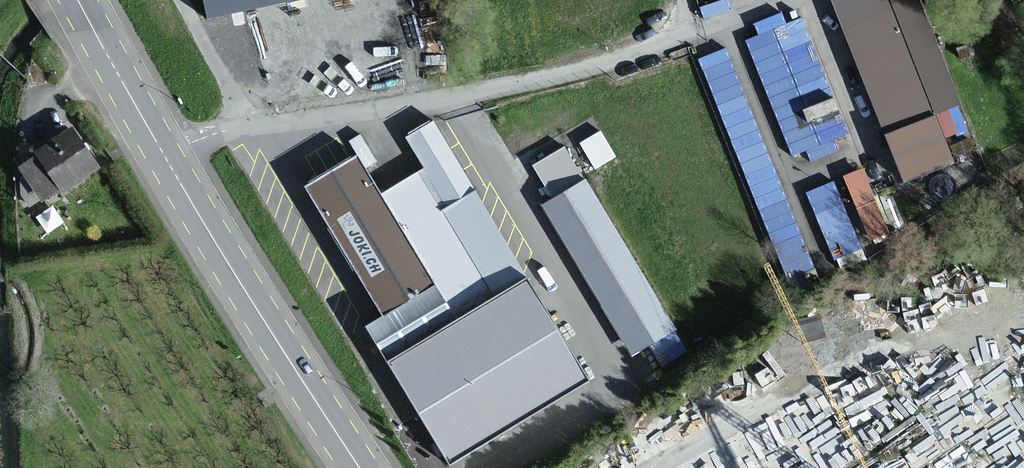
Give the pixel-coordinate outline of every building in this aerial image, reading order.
[(263,0),(207,0),(209,11),(263,0)] [(908,181),(958,162),(939,114),(964,104),(923,0),(837,0),(908,181)] [(743,27),(789,154),(844,134),(835,110),(836,109),(799,7),(743,27)] [(598,377),(440,110),(400,133),(419,166),(384,186),(364,153),(311,184),(391,318),(375,327),(455,462),(598,377)] [(78,124),(19,163),(47,204),(106,165),(78,124)] [(594,164),(616,151),(601,125),(579,137),(594,164)] [(551,195),(543,199),(627,356),(675,330),(572,138),(532,159),(551,195)] [(767,156),(744,165),(789,271),(812,261),(767,156)] [(806,185),(832,255),(891,234),(865,163),(806,185)]
